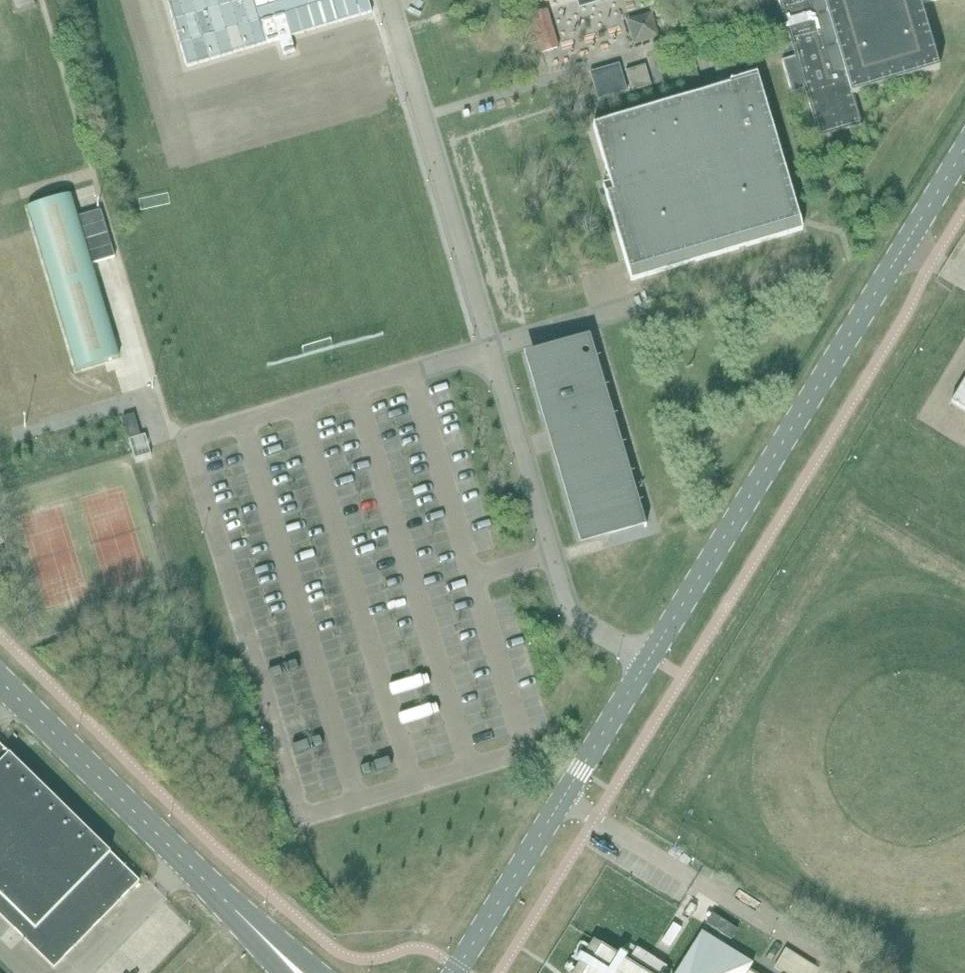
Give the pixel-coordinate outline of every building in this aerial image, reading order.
[(16,13),(35,7),(34,0),(12,0),(16,13)] [(187,69),(361,17),(358,5),(370,2),(369,0),(167,0),(187,69)] [(923,0),(779,0),(781,9),(791,43),(794,51),(819,138),(863,125),(854,95),(940,70),(940,68),(938,69),(920,5),(924,4),(923,0)] [(543,11),(527,16),(538,54),(555,49),(543,11)] [(631,91),(648,86),(642,66),(626,71),(631,91)] [(730,83),(731,86),(732,90),(721,93),(719,89),(704,94),(593,127),(610,184),(603,186),(626,261),(632,281),(638,279),(803,230),(757,75),(730,83)] [(71,194),(29,207),(78,370),(104,362),(120,357),(90,258),(113,252),(114,251),(99,205),(76,212),(71,194)] [(612,525),(612,533),(641,524),(641,523),(645,522),(646,527),(648,526),(632,475),(640,473),(637,465),(630,467),(590,335),(588,335),(590,342),(595,358),(586,360),(578,361),(576,350),(572,350),(573,353),(565,355),(564,352),(559,353),(549,355),(548,360),(547,365),(547,368),(547,376),(547,386),(548,397),(548,401),(550,409),(552,418),(554,426),(555,429),(555,431),(557,435),(560,434),(562,441),(560,443),(562,448),(563,450),(572,466),(575,475),(578,484),(580,493),(582,502),(582,508),(583,512),(583,516),(583,521),(595,524),(603,526),(604,523),(608,524),(612,525)] [(590,342),(523,362),(578,547),(646,527),(645,522),(641,523),(641,524),(612,533),(612,525),(608,524),(604,523),(603,526),(595,524),(583,521),(583,516),(583,512),(582,508),(582,502),(580,493),(578,484),(575,475),(572,466),(563,450),(562,448),(560,443),(562,441),(560,434),(557,435),(555,431),(555,429),(554,426),(552,418),(550,409),(548,401),(548,397),(547,386),(547,376),(547,368),(547,365),(548,360),(549,355),(559,353),(564,352),(565,355),(573,353),(572,350),(576,350),(578,361),(586,360),(595,358),(590,342)] [(952,402),(964,410),(964,381),(952,402)] [(429,398),(448,392),(445,382),(428,387),(426,388),(429,398)] [(432,407),(451,401),(448,392),(429,398),(432,407)] [(435,417),(454,411),(451,401),(432,407),(435,417)] [(438,427),(457,421),(454,411),(435,417),(438,427)] [(123,418),(129,439),(141,435),(135,414),(123,418)] [(441,437),(460,431),(457,421),(438,427),(441,437)] [(444,447),(463,441),(460,431),(441,437),(444,447)] [(447,456),(466,451),(463,441),(444,447),(447,456)] [(450,466),(469,460),(466,451),(447,456),(450,466)] [(453,476),(472,470),(469,460),(450,466),(453,476)] [(455,486),(475,480),(472,470),(453,476),(455,486)] [(458,496),(478,490),(475,480),(455,486),(458,496)] [(461,505),(481,500),(478,490),(458,496),(461,505)] [(464,515),(484,509),(481,500),(461,505),(464,515)] [(467,525),(487,519),(484,509),(464,515),(467,525)] [(470,535),(490,529),(487,519),(467,525),(470,535)] [(473,545),(493,539),(490,529),(470,535),(473,545)] [(478,554),(496,549),(493,539),(473,545),(476,554),(478,554)] [(54,969),(140,882),(0,745),(0,916),(54,969)] [(748,970),(752,963),(711,938),(701,932),(676,972),(753,972),(748,970)] [(673,944),(665,939),(654,957),(662,962),(673,944)] [(594,941),(575,972),(647,972),(594,941)] [(775,968),(783,972),(817,972),(819,969),(786,949),(775,968)]
